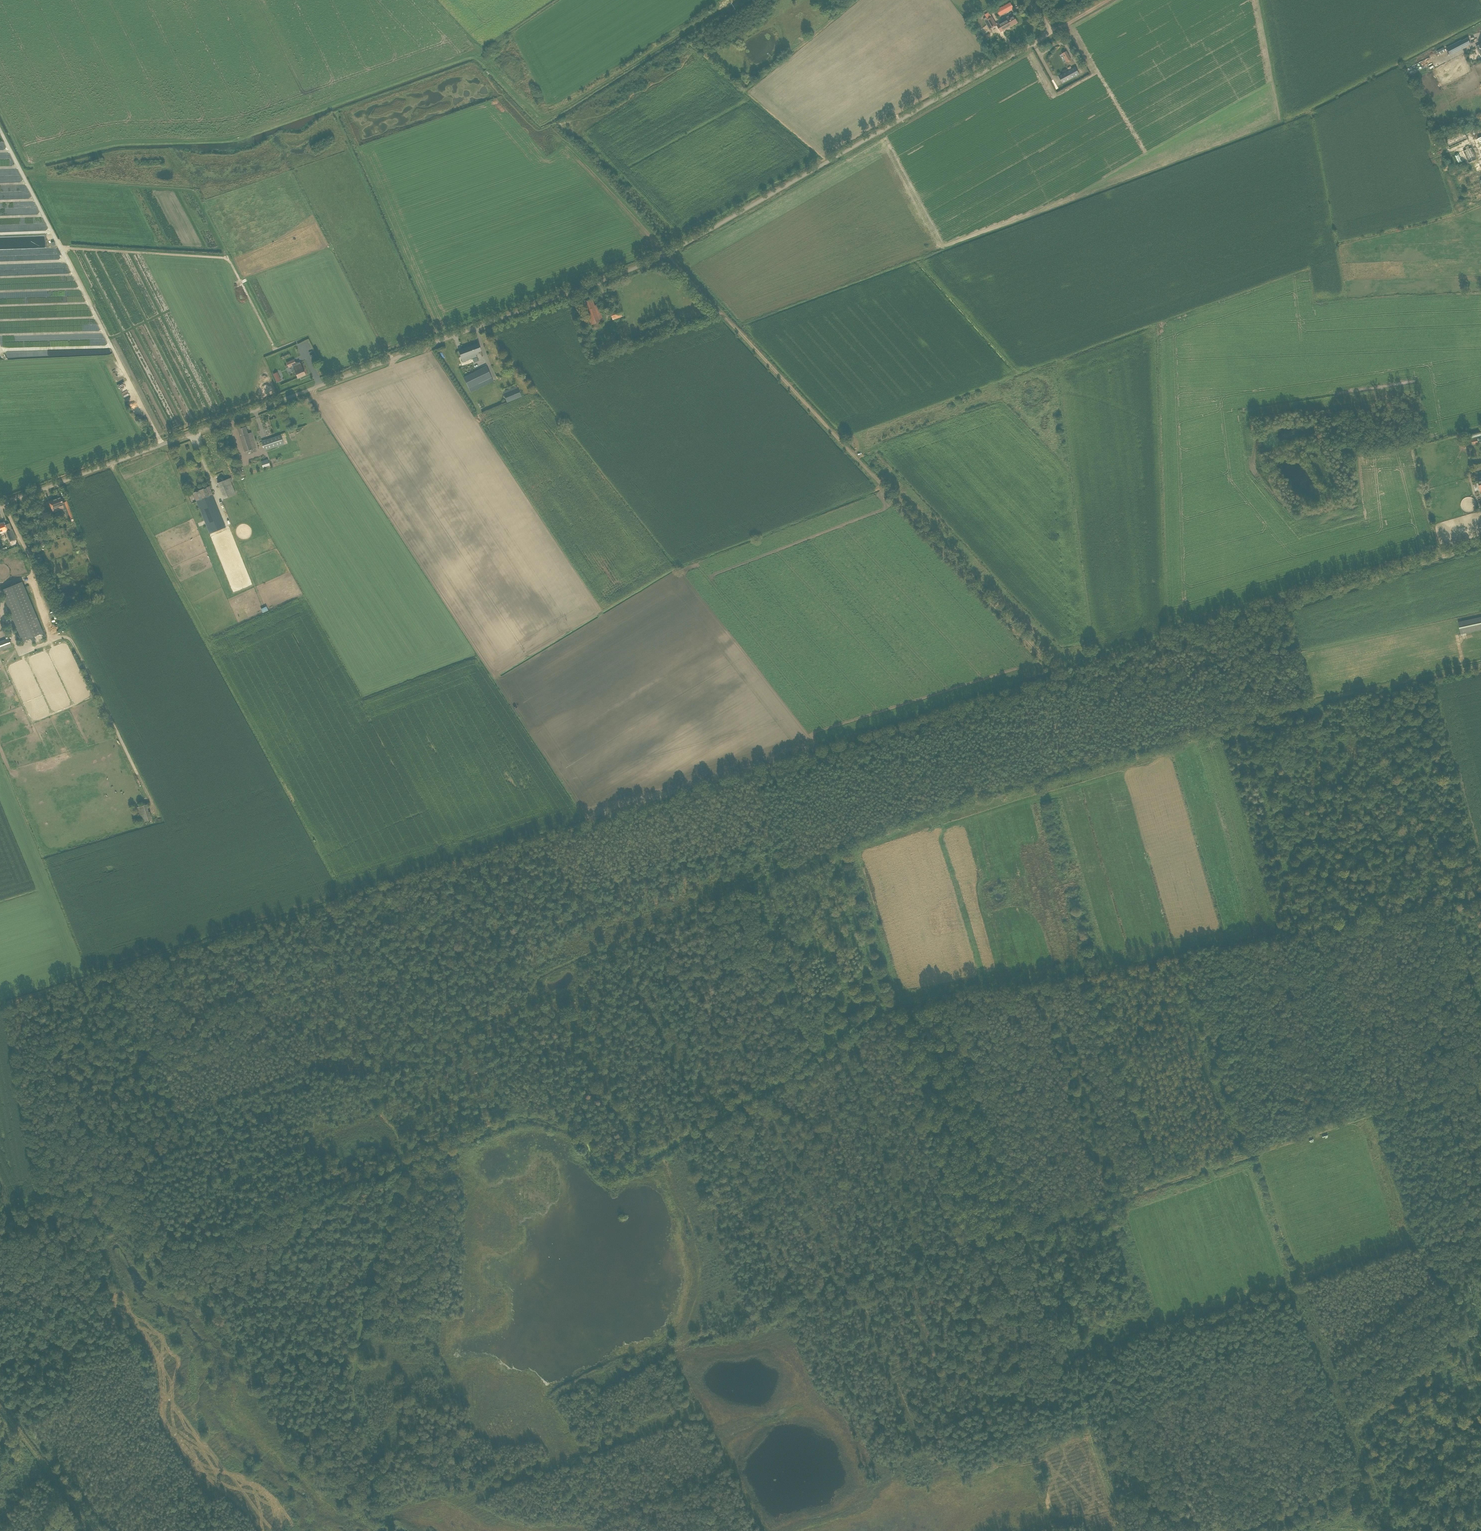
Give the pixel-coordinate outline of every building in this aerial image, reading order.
[(996,11),(999,16),(1013,8),(1010,3),(996,11)] [(990,13),(985,16),(992,28),(997,25),(990,13)] [(999,24),(1003,31),(1017,23),(1013,15),(999,24)] [(1462,40),(1447,47),(1451,55),(1466,47),(1465,46),(1471,44),(1468,38),(1462,40)] [(1066,52),(1062,54),(1066,61),(1067,61),(1068,62),(1071,60),(1070,59),(1066,52)] [(1063,84),(1079,75),(1075,67),(1059,76),(1063,84)] [(1445,139),(1449,148),(1468,139),(1464,131),(1445,139)] [(1469,163),(1477,160),(1471,148),(1463,151),(1469,163)] [(592,325),(594,331),(602,327),(600,322),(603,320),(597,305),(594,306),(591,299),(583,302),(592,325)] [(620,308),(609,312),(612,320),(623,316),(620,308)] [(666,320),(641,329),(643,335),(668,326),(666,320)] [(463,362),(472,359),(474,363),(478,361),(477,357),(476,353),(481,351),(478,343),(458,351),(463,362)] [(297,363),(297,362),(295,363),(294,359),(286,362),(289,367),(292,365),(298,378),(305,374),(300,362),(297,363)] [(486,366),(463,377),(471,392),(494,381),(486,366)] [(503,393),(507,402),(522,397),(518,388),(503,393)] [(246,426),(237,429),(245,451),(256,448),(251,432),(248,433),(246,426)] [(265,451),(284,444),(281,434),(261,441),(265,451)] [(270,465),(268,459),(261,461),(263,467),(270,465)] [(224,499),(236,494),(229,478),(218,483),(224,499)] [(209,486),(193,493),(195,497),(210,534),(224,528),(211,495),(213,495),(209,486)] [(54,512),(59,510),(59,511),(61,510),(61,512),(65,510),(69,519),(73,517),(67,503),(64,504),(61,497),(49,502),(54,512)] [(10,541),(16,539),(13,530),(7,532),(10,541)] [(34,538),(38,547),(46,544),(41,535),(34,538)] [(9,555),(22,551),(20,545),(10,548),(9,542),(5,543),(9,555)] [(1,590),(23,641),(43,633),(22,581),(1,590)] [(1480,630),(1480,616),(1458,621),(1461,634),(1480,630)] [(12,646),(9,638),(0,641),(0,651),(12,646)] [(140,823),(152,819),(148,804),(136,807),(140,823)]
